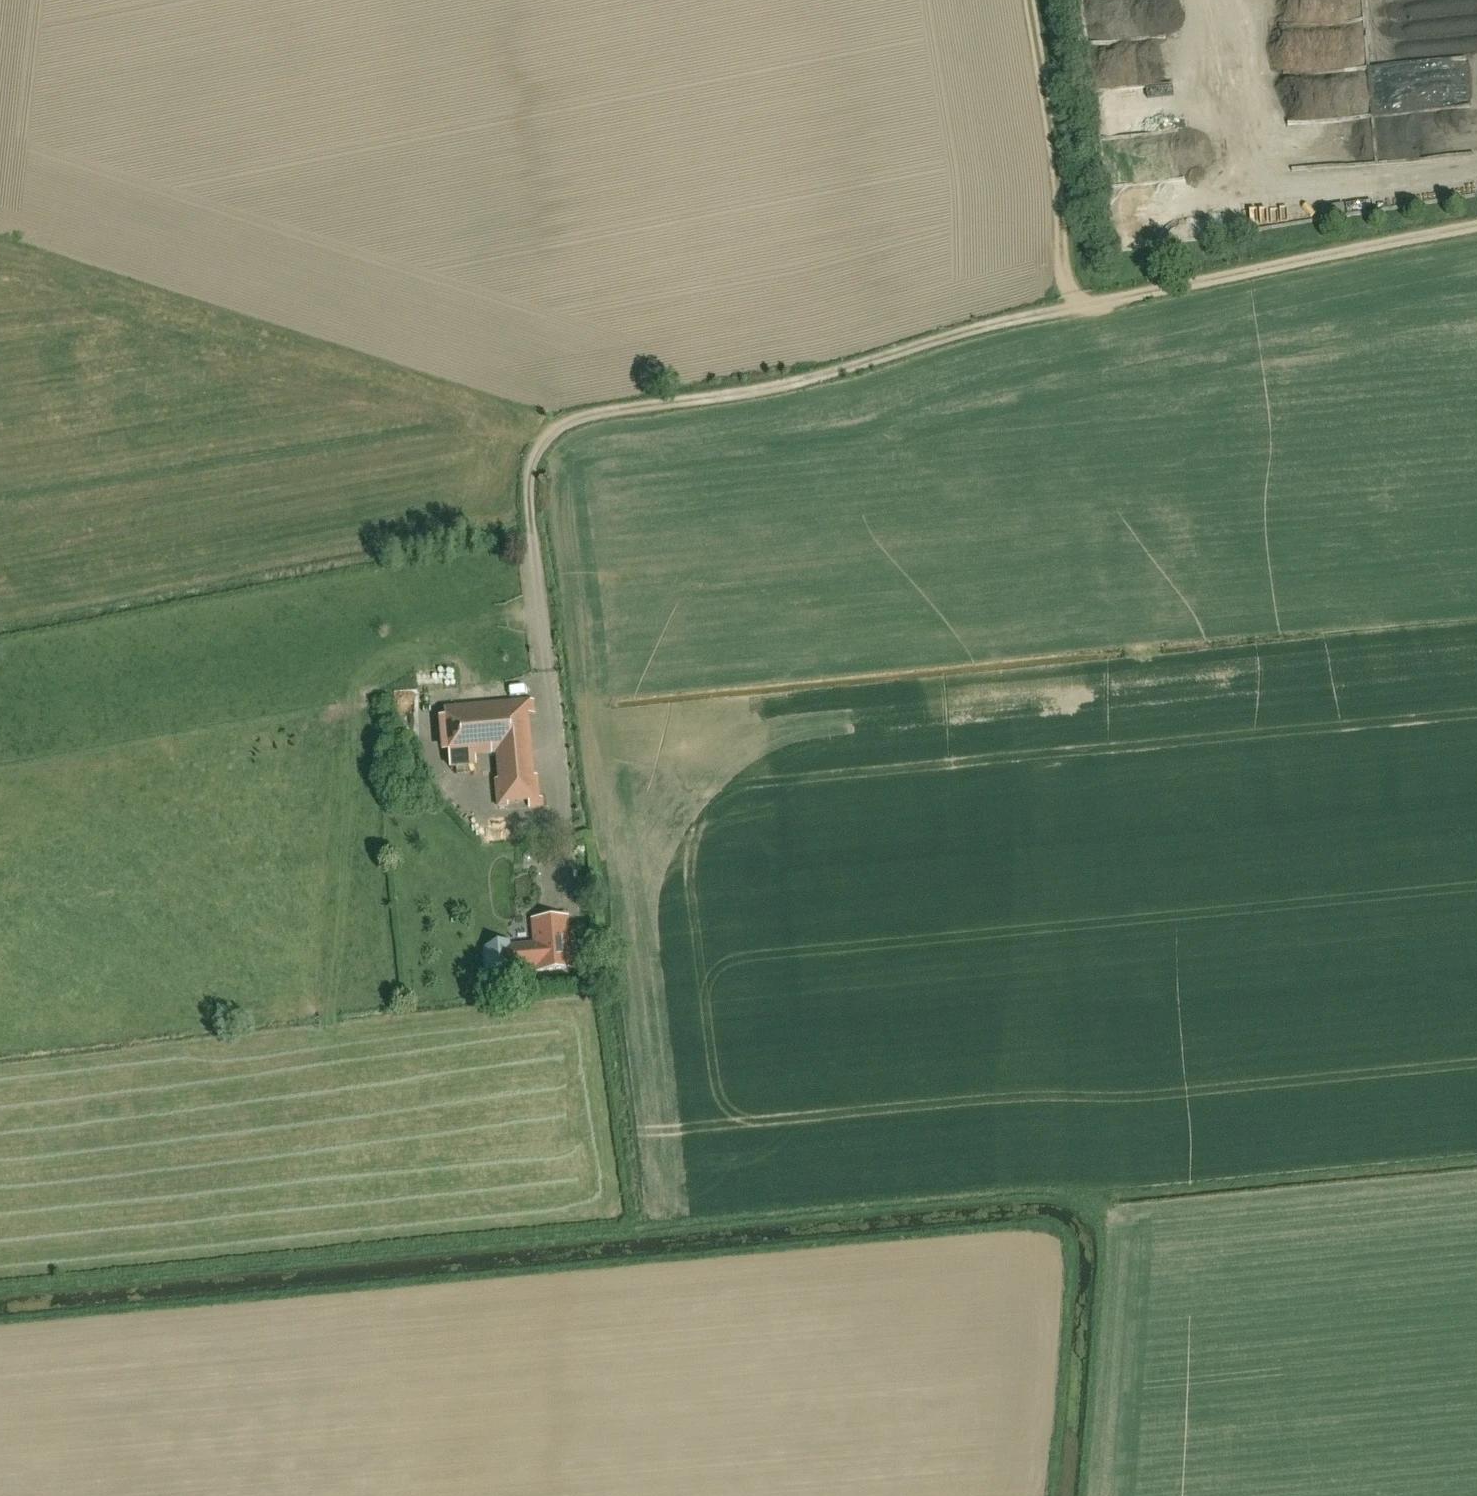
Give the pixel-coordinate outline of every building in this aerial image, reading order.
[(1418,12),(1456,5),(1455,0),(1416,0),(1418,12)] [(1404,44),(1434,41),(1432,20),(1402,24),(1404,44)] [(404,710),(424,709),(422,678),(402,679),(404,710)] [(530,700),(444,708),(450,770),(476,767),(475,759),(493,757),(493,755),(496,755),(498,780),(495,781),(497,809),(508,808),(508,805),(529,803),(529,808),(543,807),(542,797),(539,798),(537,777),(533,777),(528,715),(535,714),(533,701),(530,701),(530,700)] [(509,944),(508,939),(507,939),(507,942),(495,943),(484,950),(484,949),(482,949),(484,970),(485,970),(485,968),(497,972),(509,971),(509,974),(511,974),(510,969),(534,967),(535,971),(572,969),(571,945),(568,946),(566,920),(531,923),(532,943),(509,944)]
